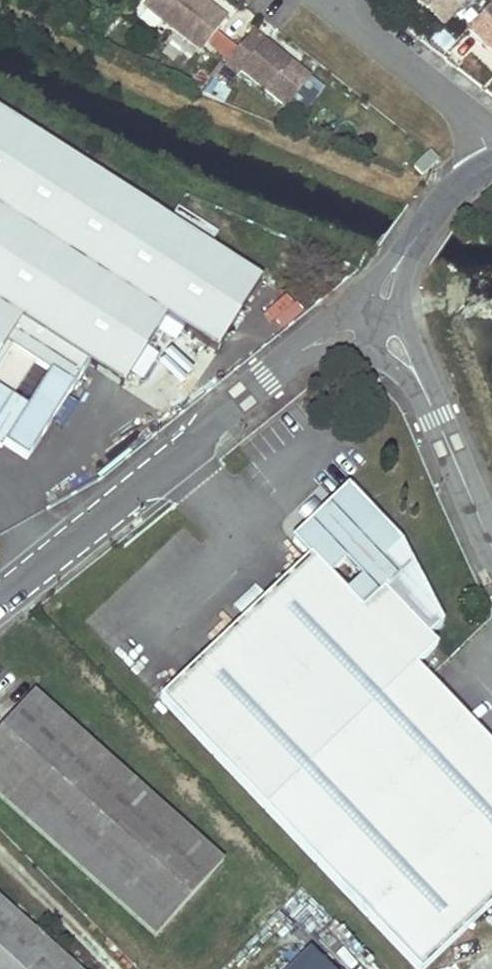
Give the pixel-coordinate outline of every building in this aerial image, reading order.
[(147,6),(200,51),(227,19),(205,1),(204,0),(151,0),(147,6)] [(445,25),(466,0),(415,0),(445,25)] [(468,30),(491,52),(491,5),(468,30)] [(308,78),(252,32),(224,66),(236,76),(241,70),(285,106),(308,78)] [(207,44),(219,62),(234,52),(222,34),(207,44)] [(230,92),(214,79),(202,93),(222,102),(230,92)] [(87,365),(122,386),(165,319),(217,350),(260,281),(209,249),(217,235),(177,211),(168,224),(0,116),(0,378),(36,363),(50,373),(87,365)] [(431,152),(414,168),(423,177),(439,161),(431,152)] [(0,378),(0,442),(26,459),(87,365),(50,373),(26,408),(12,399),(36,363),(0,378)] [(405,547),(351,491),(296,544),(312,560),(162,701),(418,968),(431,968),(491,911),(491,747),(419,671),(439,651),(431,642),(446,628),(405,547)] [(156,938),(223,862),(36,692),(0,733),(0,797),(156,938)] [(0,901),(0,968),(75,968),(0,901)] [(313,958),(301,968),(323,968),(313,958)]
